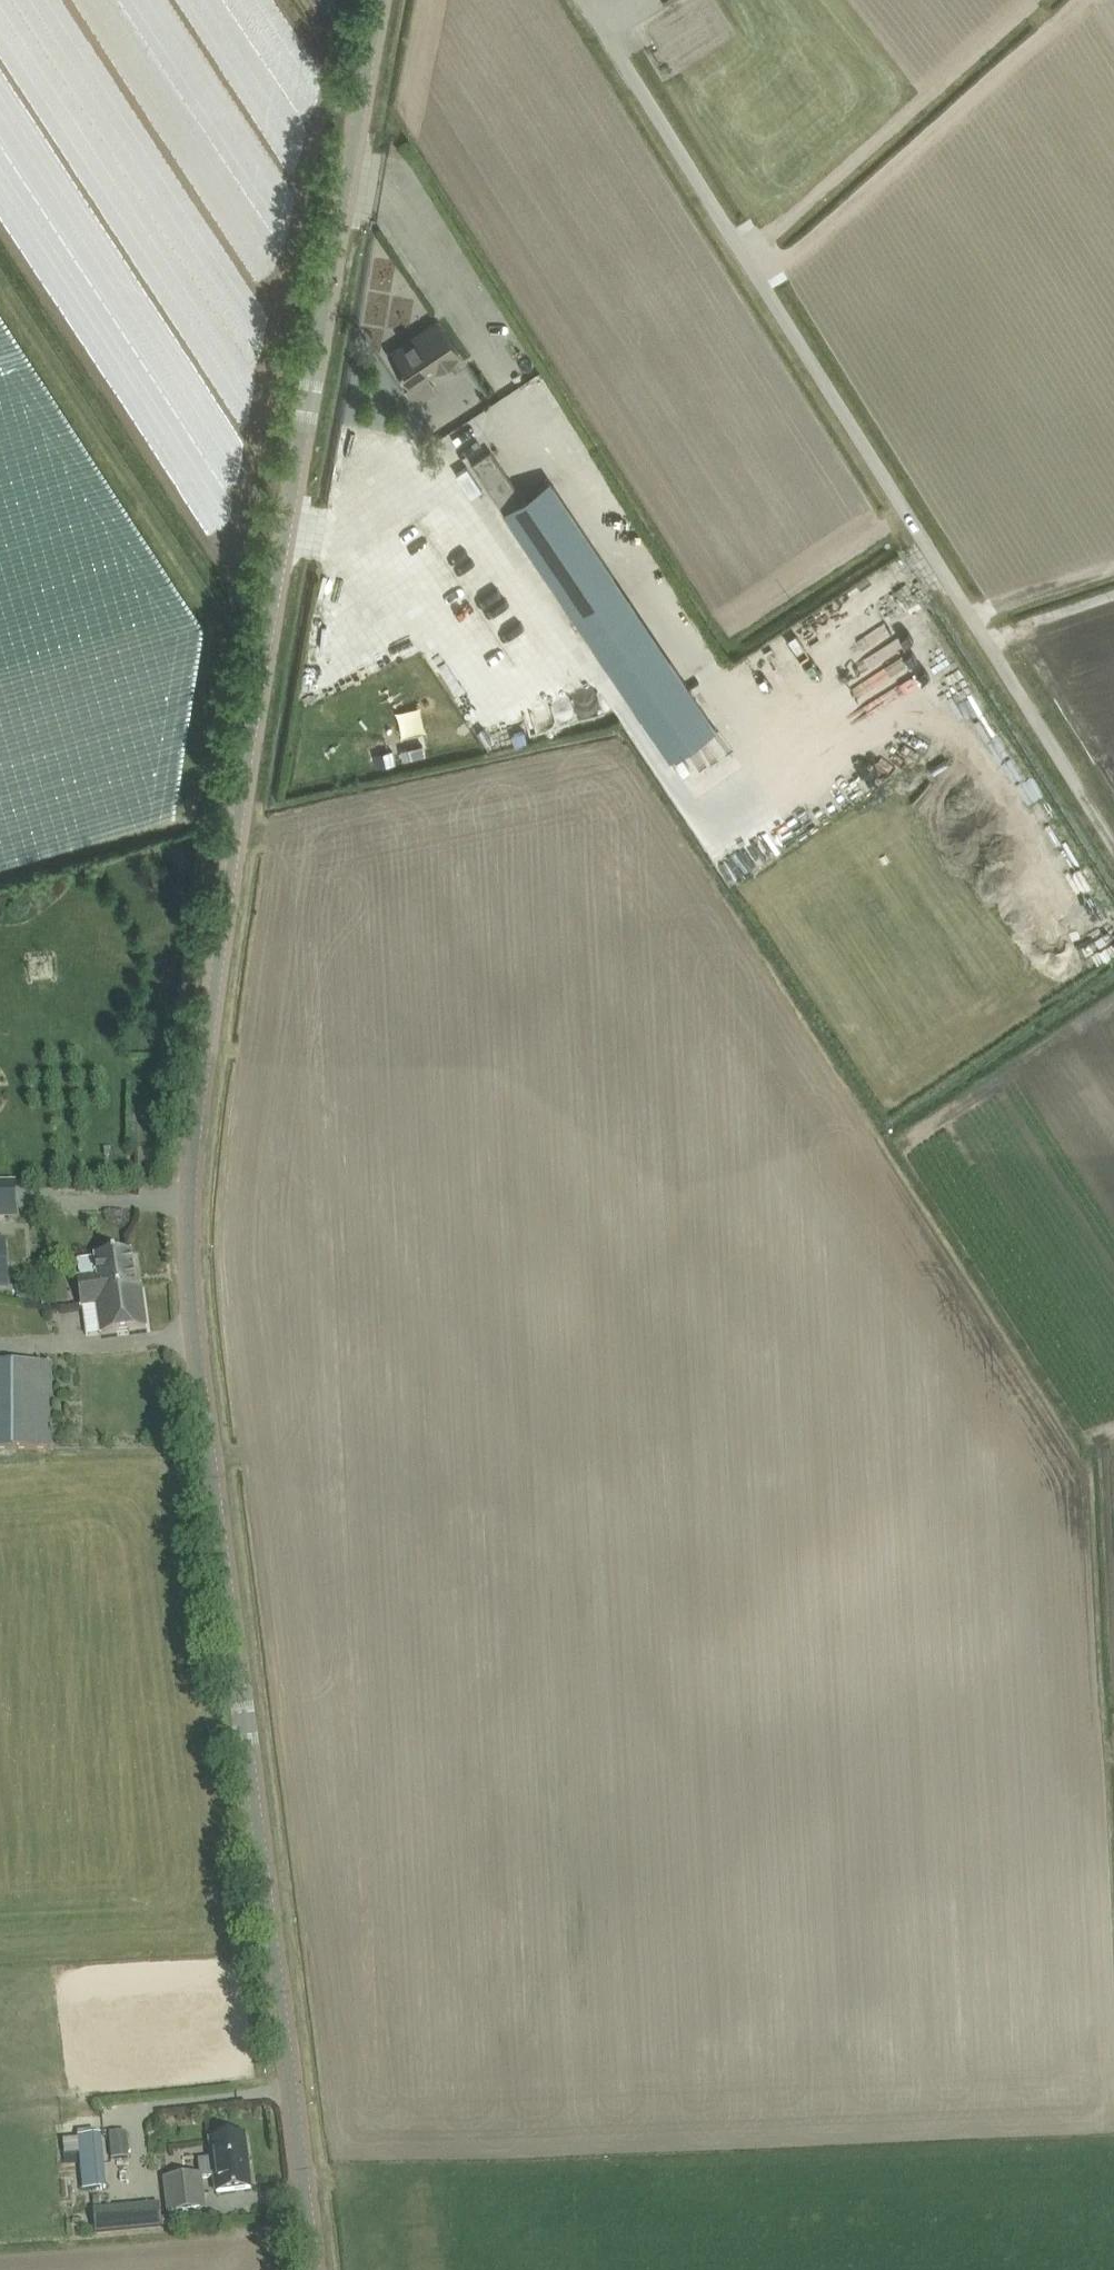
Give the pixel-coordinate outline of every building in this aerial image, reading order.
[(390,353),(411,384),(459,353),(438,321),(390,353)] [(472,462),(669,759),(715,728),(548,480),(523,497),(490,451),(472,462)] [(17,1218),(16,1181),(0,1181),(0,1218),(17,1218)] [(8,1282),(5,1239),(0,1239),(0,1283),(8,1282)] [(81,1276),(77,1277),(78,1283),(79,1290),(81,1309),(82,1308),(86,1335),(100,1333),(145,1327),(140,1286),(135,1287),(130,1252),(108,1255),(95,1257),(78,1259),(81,1276)] [(29,1449),(52,1449),(52,1362),(0,1362),(0,1449),(29,1449)] [(127,2133),(109,2134),(111,2159),(129,2157),(127,2133)] [(99,2189),(94,2134),(77,2136),(83,2191),(99,2189)] [(201,2176),(175,2179),(164,2180),(168,2214),(205,2209),(201,2179),(214,2177),(216,2193),(251,2189),(245,2136),(210,2140),(212,2159),(199,2161),(201,2176)] [(161,2203),(92,2209),(94,2235),(163,2230),(161,2203)]
